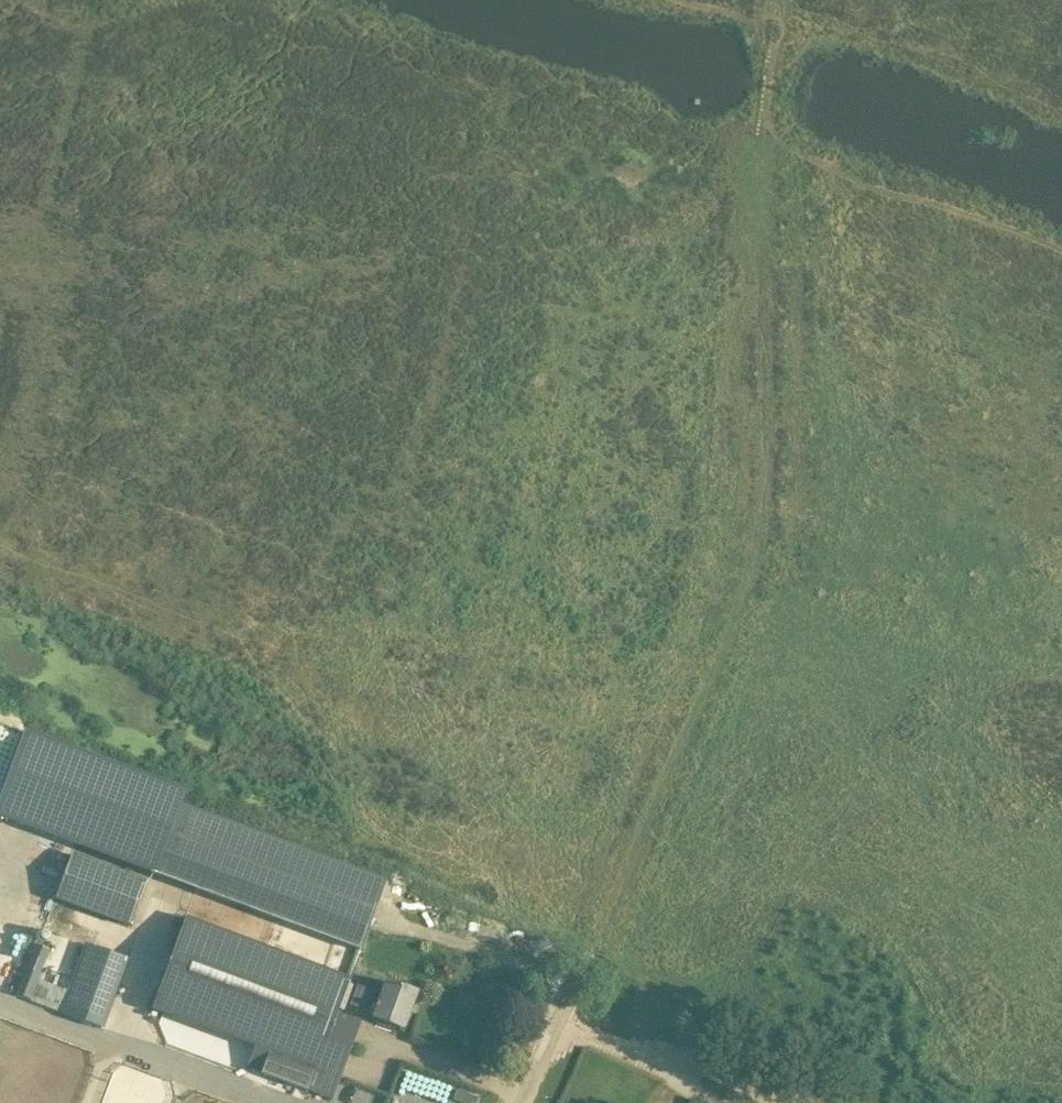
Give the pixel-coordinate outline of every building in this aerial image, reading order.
[(74,844),(104,762),(24,732),(0,797),(0,817),(74,844)] [(376,909),(170,833),(155,874),(361,950),(376,909)] [(55,900),(130,927),(147,882),(72,854),(55,900)] [(306,1089),(307,1086),(333,1096),(342,1072),(359,1021),(338,1014),(349,977),(185,916),(152,1008),(255,1046),(247,1068),(306,1089)] [(16,995),(59,1010),(66,988),(41,979),(52,948),(34,942),(16,995)] [(84,942),(60,1013),(105,1029),(129,957),(84,942)] [(408,1029),(421,991),(386,979),(381,993),(359,985),(350,1009),(408,1029)] [(479,1091),(403,1072),(401,1080),(418,1085),(414,1102),(476,1102),(479,1091)]
